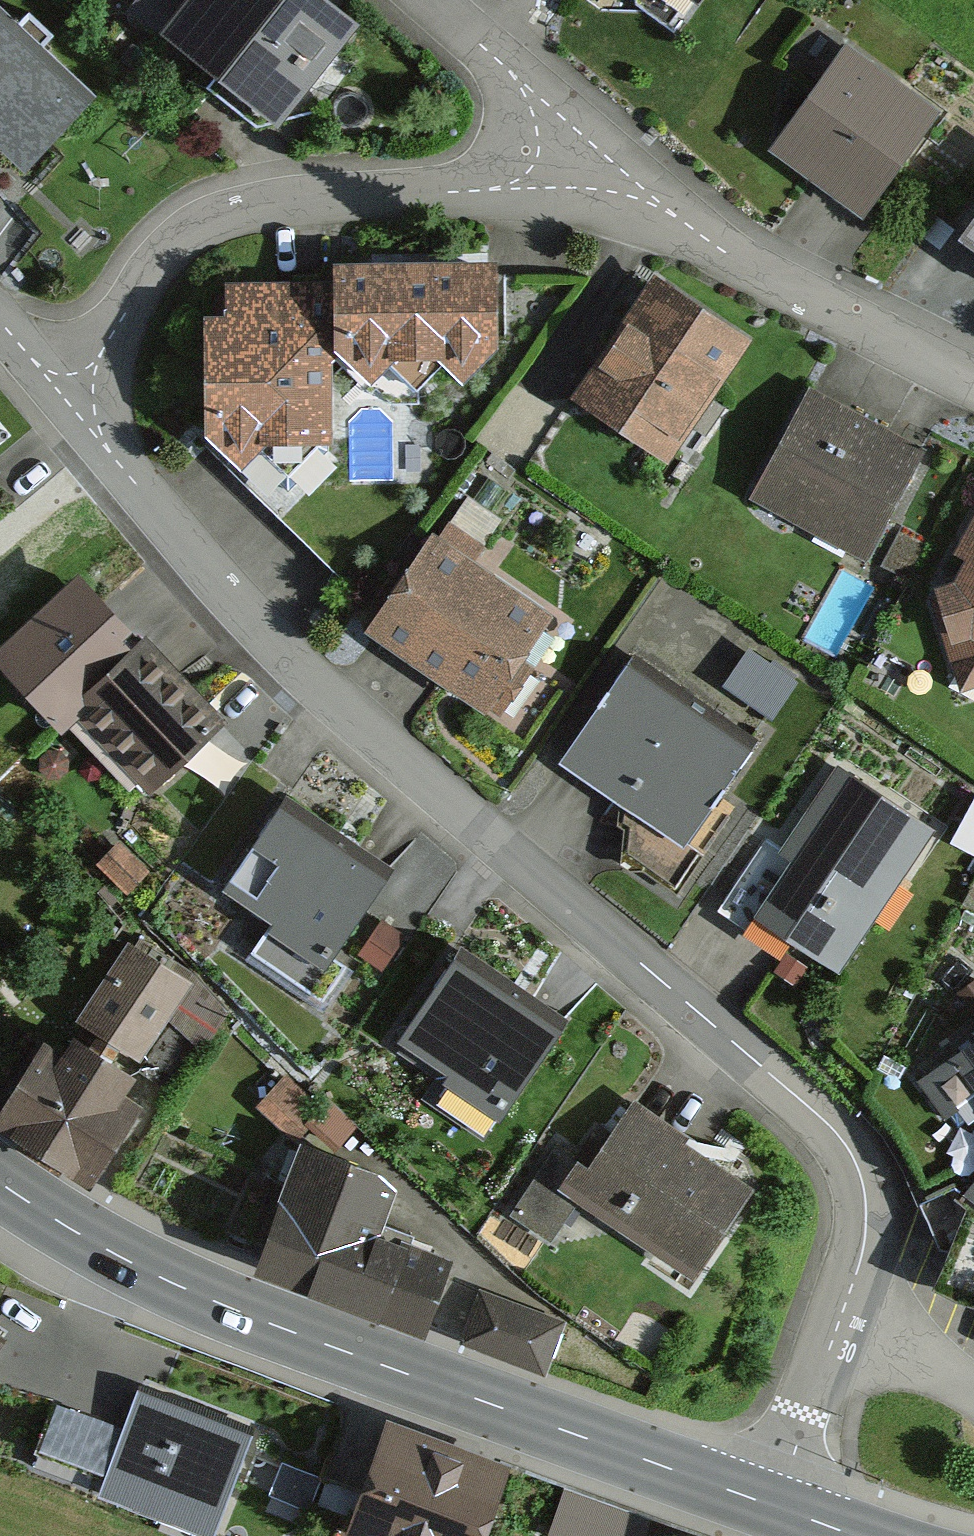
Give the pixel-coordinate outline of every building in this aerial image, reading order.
[(7,0),(0,0),(0,134),(39,173),(110,104),(7,0)] [(321,0),(192,0),(158,42),(278,135),(360,31),(321,0)] [(684,10),(690,0),(670,0),(684,10)] [(950,113),(854,49),(789,145),(885,210),(950,113)] [(330,361),(344,360),(370,385),(392,362),(419,388),(442,365),(463,385),(494,353),(491,271),(327,277),(328,291),(330,361)] [(766,342),(671,280),(594,398),(689,460),(766,342)] [(210,325),(210,432),(241,465),(262,445),(287,472),(313,448),(330,446),(330,361),(328,291),(231,292),(231,325),(210,325)] [(942,455),(826,389),(767,492),(883,558),(942,455)] [(577,628),(457,542),(393,632),(513,717),(577,628)] [(948,605),(964,681),(973,686),(973,557),(948,605)] [(79,715),(139,658),(77,593),(0,666),(0,667),(62,732),(79,715)] [(145,653),(139,658),(79,715),(153,792),(219,730),(145,653)] [(779,713),(798,682),(753,655),(734,687),(779,713)] [(779,753),(647,661),(575,763),(706,856),(779,753)] [(872,816),(823,787),(789,843),(813,857),(775,919),(859,970),(923,866),(863,830),(872,816)] [(385,894),(279,819),(220,902),(326,977),(385,894)] [(232,1013),(140,960),(90,1046),(72,1035),(19,1126),(132,1192),(188,1096),(153,1075),(182,1025),(214,1043),(232,1013)] [(562,1045),(455,969),(394,1054),(501,1130),(562,1045)] [(928,1081),(958,1123),(973,1112),(973,1047),(928,1081)] [(755,1199),(634,1112),(588,1176),(578,1169),(558,1196),(690,1290),(755,1199)] [(380,1184),(300,1155),(261,1260),(435,1324),(455,1270),(381,1243),(397,1201),(380,1184)] [(971,1201),(936,1300),(973,1316),(973,1197),(971,1201)] [(566,1325),(480,1293),(464,1338),(549,1370),(566,1325)] [(56,1407),(35,1457),(105,1485),(98,1502),(180,1535),(215,1535),(252,1446),(136,1398),(121,1434),(56,1407)] [(387,1429),(348,1535),(493,1535),(515,1476),(387,1429)] [(552,1533),(560,1535),(638,1535),(645,1517),(568,1488),(552,1533)]
